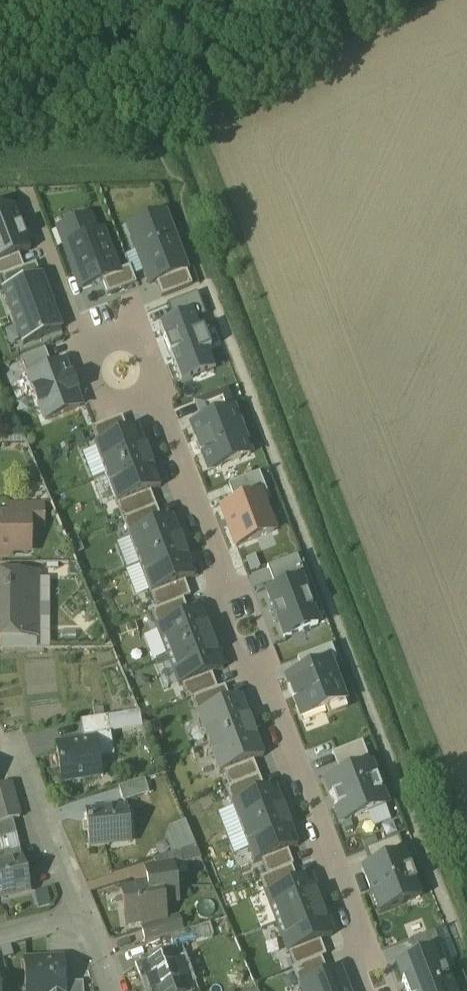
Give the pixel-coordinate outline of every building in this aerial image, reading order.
[(0,211),(0,262),(19,255),(29,251),(15,210),(0,211)] [(187,272),(165,214),(127,228),(148,286),(156,284),(186,272),(187,272)] [(90,217),(55,231),(79,291),(102,281),(120,275),(119,273),(103,231),(97,234),(90,217)] [(0,262),(0,278),(24,268),(19,255),(0,262)] [(7,290),(40,277),(35,265),(2,278),(7,290)] [(129,269),(119,273),(120,275),(102,281),(108,296),(136,285),(129,269)] [(186,272),(156,284),(161,299),(192,287),(186,272)] [(61,329),(41,277),(40,277),(7,290),(1,292),(22,344),(61,329)] [(167,306),(172,320),(193,312),(196,320),(205,317),(197,294),(167,306)] [(215,371),(208,351),(210,350),(203,331),(200,331),(196,320),(193,312),(172,320),(159,325),(165,340),(164,341),(169,356),(171,355),(182,383),(215,371)] [(21,359),(28,377),(51,368),(45,350),(21,359)] [(82,407),(65,363),(51,368),(28,377),(45,421),(82,407)] [(201,422),(234,409),(227,390),(194,402),(201,422)] [(251,455),(234,409),(201,422),(191,426),(208,471),(251,455)] [(93,429),(98,442),(127,431),(122,418),(93,429)] [(94,444),(105,474),(151,457),(144,440),(143,440),(138,427),(127,431),(98,442),(94,444)] [(151,457),(105,474),(117,504),(150,492),(161,487),(156,475),(157,474),(151,457)] [(229,486),(236,503),(261,494),(262,495),(266,493),(259,474),(229,486)] [(123,519),(156,507),(150,492),(117,504),(123,519)] [(262,495),(261,494),(236,503),(219,510),(234,548),(276,532),(262,495)] [(42,504),(8,504),(8,518),(29,518),(29,519),(42,519),(42,504)] [(123,519),(128,534),(161,521),(156,507),(123,519)] [(128,534),(140,564),(185,547),(178,529),(177,530),(173,517),(161,521),(128,534)] [(0,518),(0,556),(11,557),(11,552),(29,552),(29,519),(29,518),(8,518),(0,518)] [(185,547),(140,564),(151,594),(185,581),(196,577),(191,565),(192,564),(185,547)] [(268,567),(277,589),(302,580),(302,581),(306,580),(297,557),(268,567)] [(0,576),(0,638),(1,638),(37,638),(37,576),(0,576)] [(302,581),(302,580),(277,589),(265,594),(282,638),(319,624),(302,581)] [(151,594),(157,609),(183,599),(191,596),(185,581),(151,594)] [(151,611),(157,626),(188,614),(183,599),(157,609),(151,611)] [(157,626),(168,656),(214,639),(207,621),(206,622),(201,609),(188,614),(157,626)] [(37,638),(1,638),(1,650),(37,650),(37,638)] [(214,639),(168,656),(180,686),(182,685),(211,674),(224,669),(219,657),(220,656),(214,639)] [(298,658),(303,671),(331,661),(336,659),(331,646),(298,658)] [(347,703),(331,661),(303,671),(285,678),(301,720),(347,703)] [(191,699),(217,689),(211,674),(182,685),(188,701),(191,699)] [(191,699),(197,714),(230,701),(224,687),(217,689),(191,699)] [(197,714),(208,744),(254,727),(247,709),(246,709),(241,697),(230,701),(197,714)] [(133,727),(133,736),(144,735),(142,712),(111,714),(111,728),(133,727)] [(104,718),(81,722),(83,734),(106,730),(104,718)] [(254,727),(208,744),(220,774),(223,772),(253,761),(264,757),(259,744),(260,744),(254,727)] [(95,741),(56,748),(62,784),(101,777),(95,741)] [(333,754),(341,776),(370,765),(362,743),(333,754)] [(229,787),(259,776),(253,761),(223,772),(229,787)] [(388,806),(372,765),(370,765),(341,776),(324,783),(339,824),(388,806)] [(225,789),(231,804),(265,791),(259,776),(229,787),(225,789)] [(144,781),(119,789),(123,803),(149,795),(144,781)] [(0,789),(0,824),(12,821),(20,819),(11,787),(0,789)] [(231,804),(242,834),(288,817),(281,799),(280,800),(275,787),(265,791),(231,804)] [(127,809),(86,813),(89,850),(109,848),(109,842),(125,840),(123,822),(128,821),(127,809)] [(288,817),(242,834),(254,864),(262,861),(288,851),(298,847),(293,834),(294,834),(288,817)] [(16,837),(12,821),(0,824),(0,841),(16,837)] [(367,850),(373,866),(403,854),(397,838),(367,850)] [(195,847),(153,860),(158,874),(201,860),(195,847)] [(22,861),(19,851),(10,853),(9,852),(0,854),(0,866),(22,861)] [(262,861),(268,876),(292,867),(294,866),(288,851),(262,861)] [(420,898),(403,854),(373,866),(362,870),(379,914),(420,898)] [(0,866),(0,898),(8,896),(8,898),(30,893),(22,861),(0,866)] [(260,879),(265,894),(297,881),(292,867),(268,876),(260,879)] [(265,894),(277,924),(322,907),(315,889),(314,890),(309,877),(297,881),(265,894)] [(160,885),(120,892),(126,927),(141,924),(166,921),(160,885)] [(322,907),(277,924),(288,954),(320,942),(333,937),(328,924),(329,924),(322,907)] [(177,917),(166,921),(141,924),(142,928),(141,929),(146,945),(170,937),(182,933),(177,917)] [(182,933),(170,937),(174,951),(197,944),(193,930),(182,933)] [(411,942),(417,957),(437,950),(440,949),(434,933),(411,942)] [(294,969),(321,958),(326,957),(320,942),(288,954),(294,969)] [(437,950),(417,957),(396,966),(406,990),(453,990),(437,950)] [(141,969),(149,990),(190,990),(177,955),(141,969)] [(300,989),(302,988),(301,985),(327,975),(321,958),(294,969),(292,969),(300,989)] [(25,964),(26,990),(65,990),(64,985),(63,961),(25,964)] [(339,970),(327,975),(301,985),(302,988),(303,990),(347,990),(339,970)] [(64,985),(65,990),(81,990),(80,982),(64,985)]
